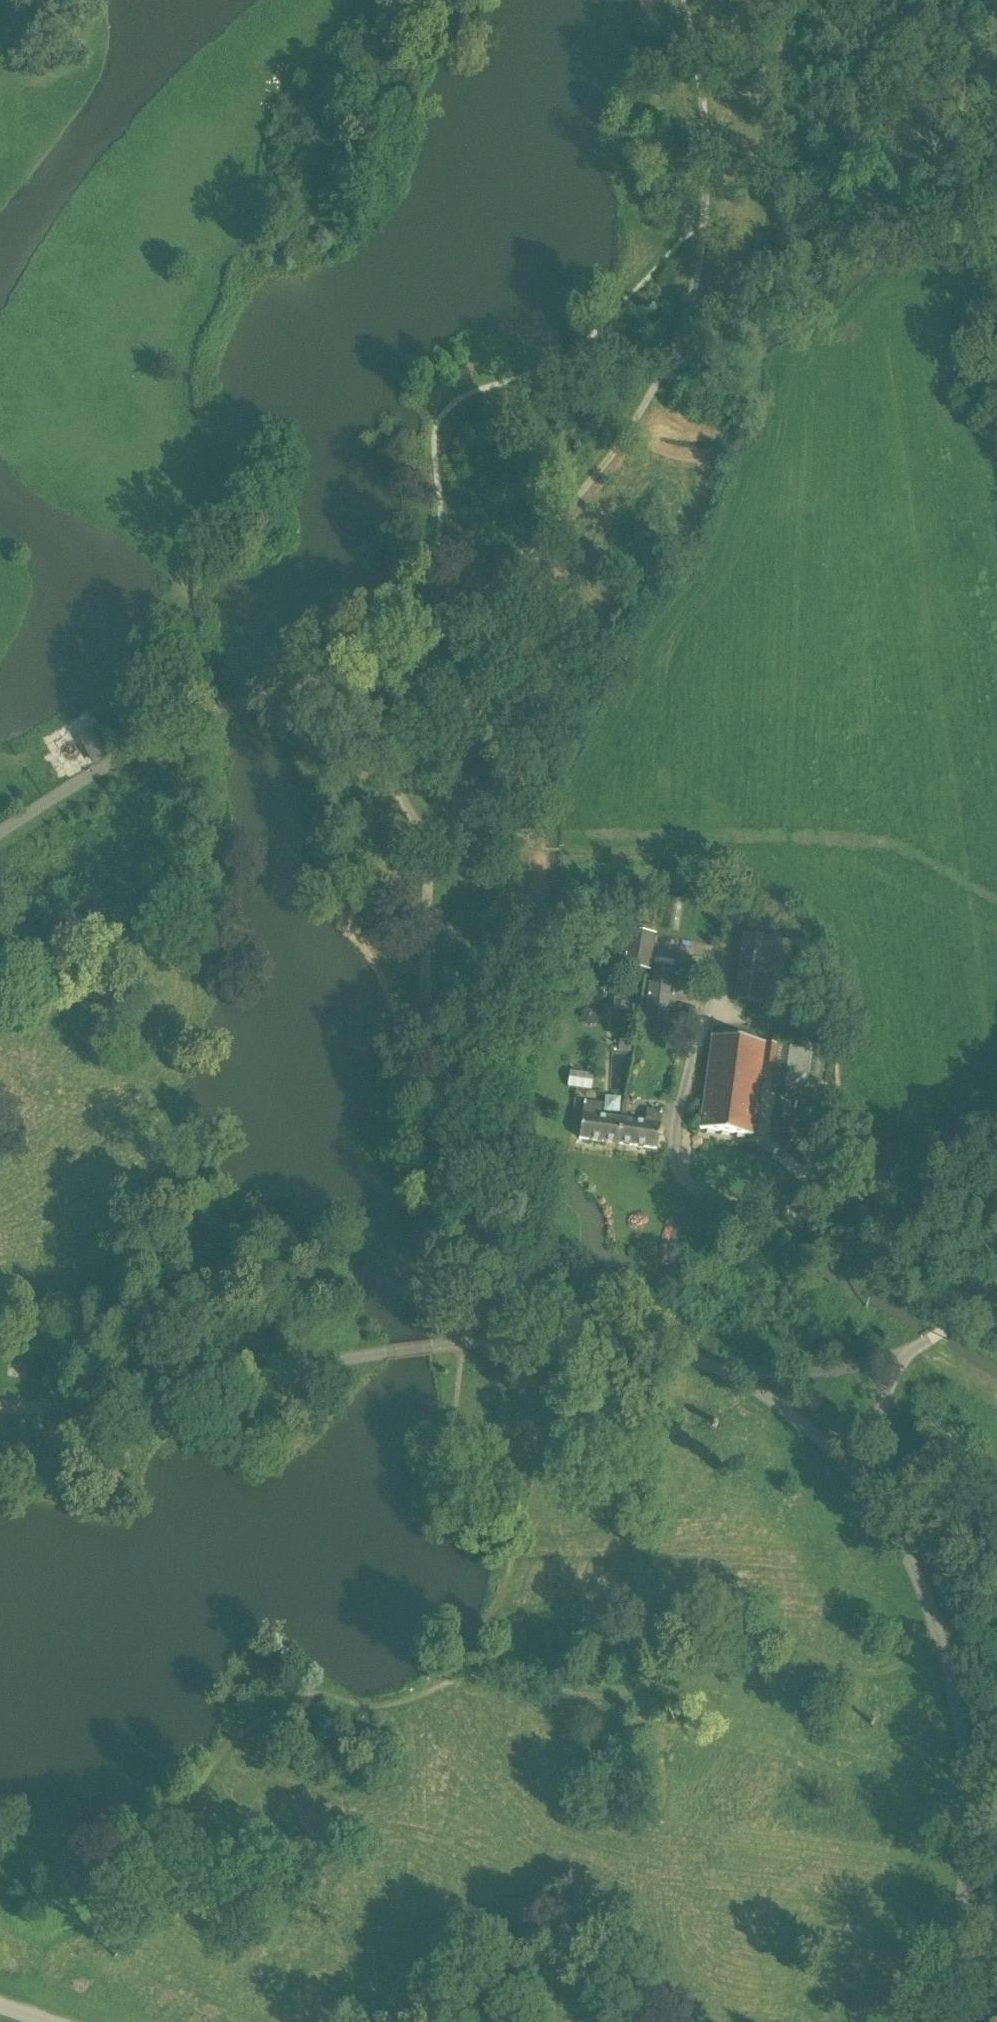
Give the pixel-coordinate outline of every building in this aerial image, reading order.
[(622,966),(646,970),(651,934),(628,930),(622,966)] [(773,1005),(777,973),(781,941),(744,936),(735,1000),(773,1005)] [(791,942),(781,941),(777,973),(786,975),(791,942)] [(655,965),(652,985),(649,984),(644,1016),(664,1019),(669,987),(672,967),(655,965)] [(582,1020),(586,1024),(592,1025),(597,1021),(597,1015),(593,1010),(587,1010),(582,1014),(582,1020)] [(620,1051),(630,1052),(633,1022),(625,1021),(623,1042),(621,1042),(620,1051)] [(761,1065),(763,1044),(712,1037),(700,1130),(751,1137),(761,1065)] [(763,1044),(761,1065),(775,1067),(777,1046),(763,1044)] [(788,1084),(804,1087),(809,1050),(794,1048),(788,1084)] [(807,1091),(815,1092),(815,1084),(808,1084),(807,1091)] [(579,1139),(618,1145),(621,1121),(600,1118),(602,1106),(583,1103),(579,1139)] [(621,1121),(618,1145),(656,1150),(661,1113),(646,1111),(644,1124),(621,1121)] [(812,1123),(812,1122),(806,1125),(810,1134),(817,1131),(817,1130),(826,1126),(823,1118),(812,1123)] [(784,1137),(787,1142),(797,1136),(791,1127),(785,1130),(784,1137)]
